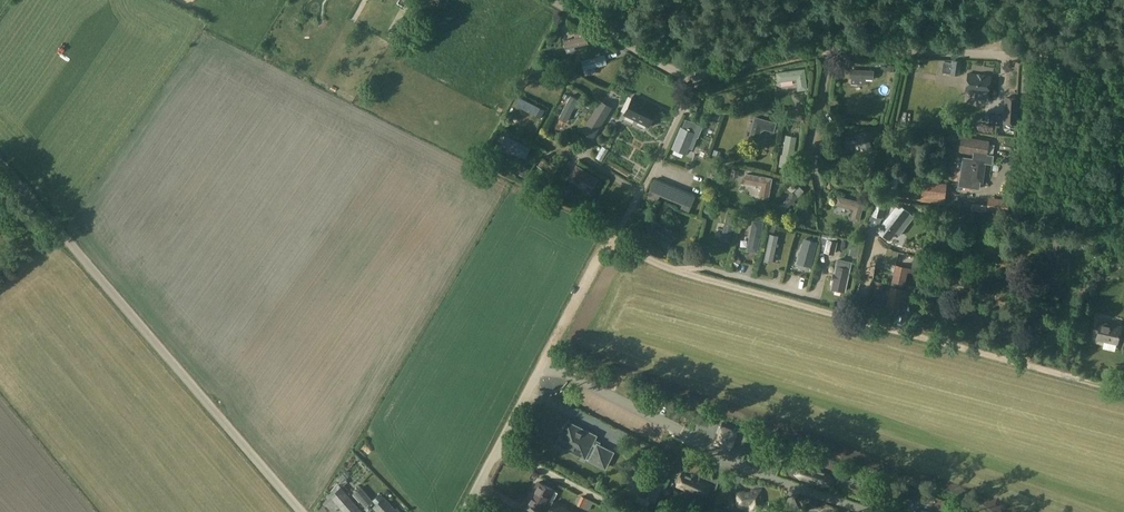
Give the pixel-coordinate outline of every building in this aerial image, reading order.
[(585,35),(563,39),(565,48),(587,43),(585,35)] [(604,54),(581,60),(583,69),(606,63),(604,54)] [(520,91),(552,109),(570,72),(538,57),(520,91)] [(952,61),(950,74),(959,75),(961,62),(952,61)] [(895,64),(887,64),(886,71),(894,72),(895,64)] [(873,69),(851,68),(850,78),(873,78),(873,69)] [(804,69),(776,73),(777,82),(797,79),(798,91),(807,90),(804,69)] [(968,74),(966,91),(975,92),(975,98),(987,100),(988,94),(990,77),(968,74)] [(518,93),(499,126),(531,141),(549,109),(518,93)] [(570,94),(557,117),(566,122),(579,99),(570,94)] [(625,114),(649,126),(657,109),(634,97),(625,114)] [(1005,97),(1003,124),(1017,124),(1018,97),(1005,97)] [(590,116),(580,132),(592,139),(602,123),(612,108),(600,100),(590,116)] [(755,117),(747,143),(757,146),(761,128),(774,132),(776,123),(755,117)] [(693,133),(696,125),(685,120),(674,146),(686,152),(688,148),(692,149),(697,138),(693,136),(694,133),(693,133)] [(620,127),(632,132),(634,126),(623,122),(620,127)] [(844,139),(847,148),(860,143),(864,154),(872,150),(865,131),(844,139)] [(945,133),(944,140),(955,141),(956,134),(945,133)] [(962,134),(959,152),(974,154),(986,155),(988,142),(971,139),(966,138),(967,135),(962,134)] [(530,147),(504,135),(499,146),(526,157),(530,147)] [(721,152),(714,150),(711,158),(718,160),(721,152)] [(594,164),(600,168),(606,156),(599,153),(594,164)] [(964,156),(959,186),(982,189),(984,177),(983,176),(985,162),(991,163),(993,156),(986,155),(974,154),(973,157),(964,156)] [(576,165),(567,180),(574,184),(579,178),(593,187),(598,179),(576,165)] [(771,178),(746,174),(744,183),(762,186),(760,198),(767,199),(771,178)] [(889,178),(887,199),(895,200),(897,179),(889,178)] [(947,183),(922,181),(920,202),(945,204),(947,183)] [(791,190),(778,206),(784,212),(798,196),(791,190)] [(864,203),(837,196),(835,205),(853,210),(850,220),(859,223),(864,203)] [(876,196),(871,216),(882,219),(887,199),(876,196)] [(898,204),(877,230),(890,240),(896,232),(899,235),(914,216),(898,204)] [(719,239),(729,241),(736,214),(727,212),(719,239)] [(753,219),(747,250),(757,252),(763,221),(753,219)] [(1097,235),(1078,232),(1076,245),(1095,249),(1097,235)] [(763,260),(772,262),(778,235),(769,233),(763,260)] [(804,238),(797,263),(810,266),(817,242),(804,238)] [(828,240),(827,241),(824,253),(833,255),(837,242),(828,240)] [(904,284),(908,268),(896,266),(892,281),(904,284)] [(832,289),(845,291),(849,270),(836,267),(832,289)] [(873,280),(870,292),(881,295),(884,283),(873,280)] [(891,287),(887,306),(898,309),(900,301),(906,303),(908,291),(903,290),(902,290),(903,285),(892,282),(891,287)] [(1101,323),(1097,339),(1116,343),(1120,327),(1101,323)] [(557,444),(556,446),(557,449),(566,453),(568,452),(569,450),(572,452),(578,455),(580,451),(591,456),(589,460),(604,468),(612,452),(598,445),(599,443),(593,440),(595,436),(575,426),(573,431),(565,427),(556,444),(557,444)] [(720,426),(714,442),(729,448),(736,432),(720,426)] [(796,466),(793,474),(799,480),(802,481),(802,480),(810,483),(810,484),(813,485),(813,484),(820,486),(820,487),(823,488),(830,487),(833,478),(828,472),(825,471),(824,472),(818,470),(818,469),(815,468),(815,469),(806,467),(807,465),(805,464),(796,466)] [(343,473),(337,479),(341,483),(343,485),(347,482),(345,480),(347,478),(343,473)] [(676,487),(696,495),(697,492),(706,496),(711,485),(692,477),(692,478),(686,475),(686,474),(682,473),(676,487)] [(547,501),(553,490),(539,482),(532,494),(530,493),(525,502),(542,511),(550,511),(554,504),(547,501)] [(649,511),(652,511),(659,499),(629,482),(621,496),(649,511)] [(341,487),(338,483),(326,497),(328,499),(323,503),(330,511),(334,511),(339,507),(330,496),(341,487)] [(341,487),(330,496),(339,507),(344,511),(362,511),(341,487)] [(353,493),(365,507),(373,501),(361,487),(353,493)] [(763,488),(736,491),(737,508),(749,507),(750,511),(764,510),(763,505),(765,504),(763,488)] [(577,506),(588,511),(592,501),(581,496),(577,506)] [(384,498),(374,508),(378,511),(398,511),(384,498)] [(554,504),(550,511),(573,511),(555,502),(554,504)]
